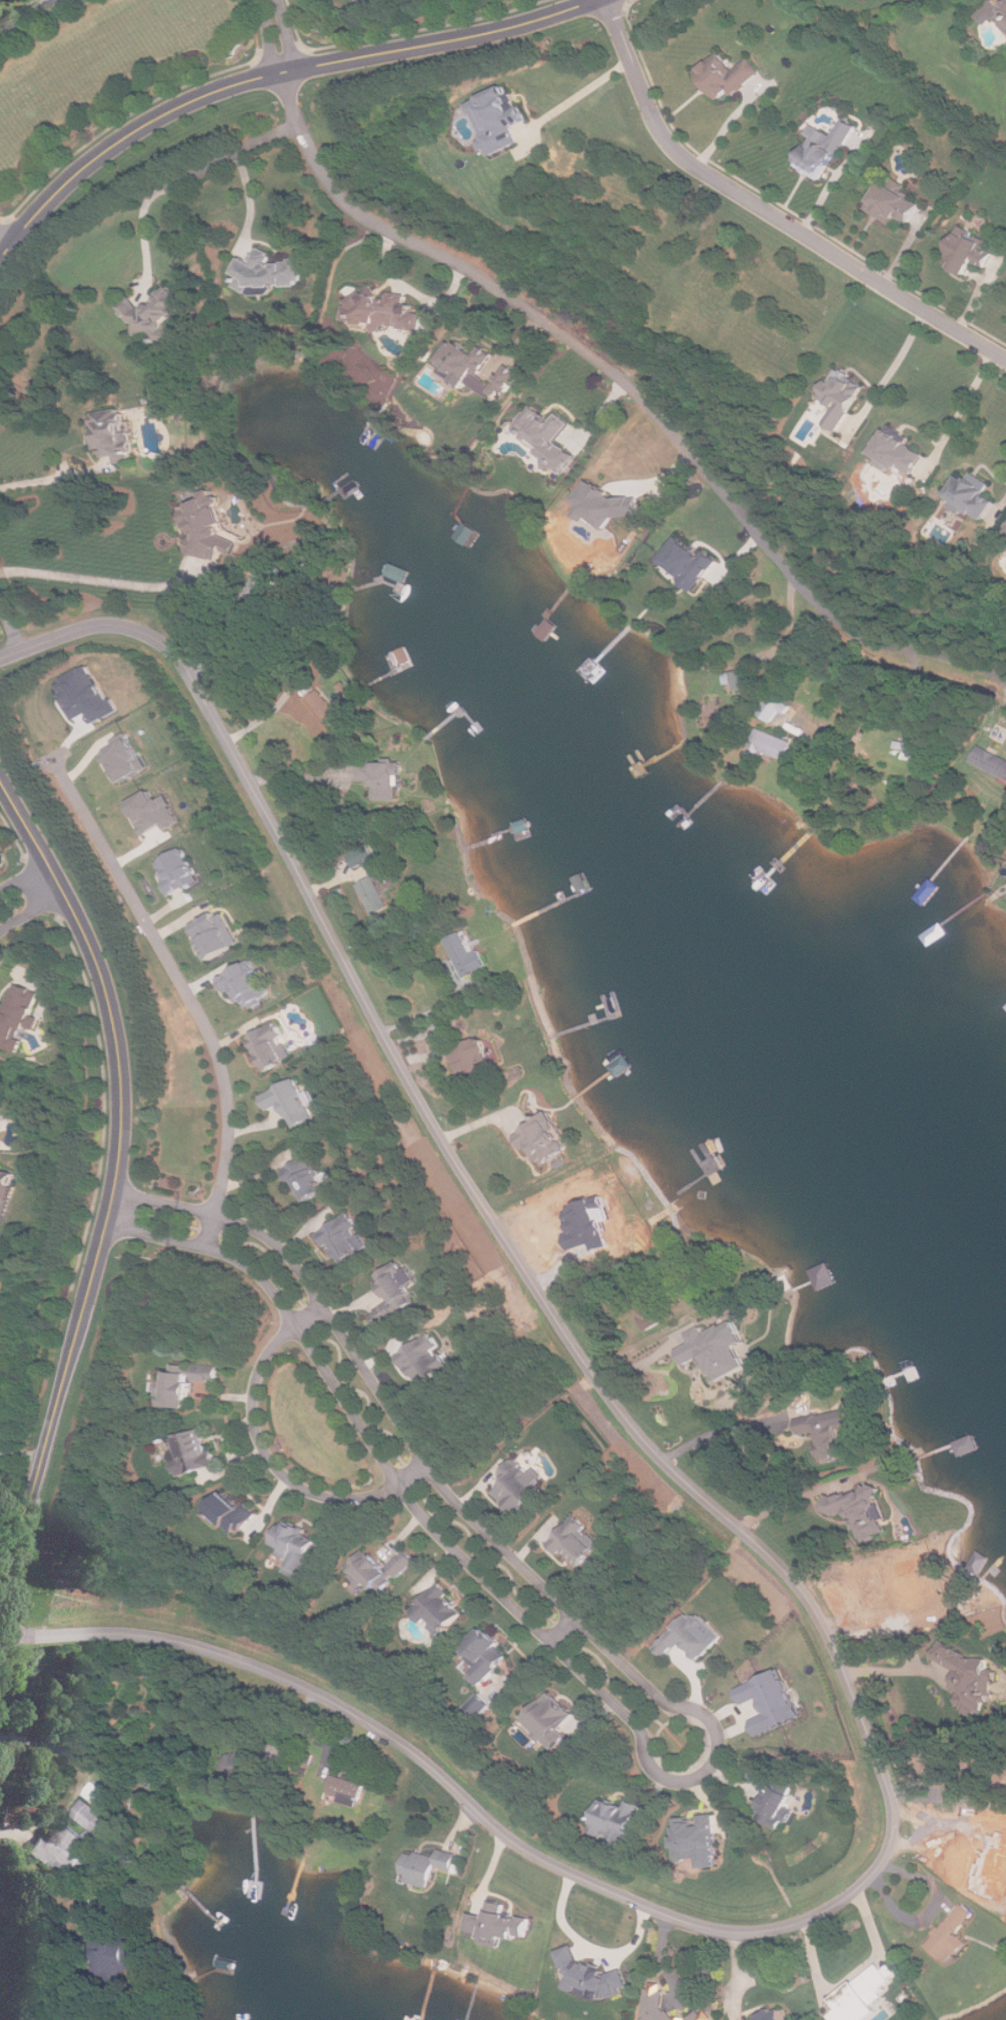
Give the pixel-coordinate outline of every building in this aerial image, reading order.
[(994,0),(977,11),(986,25),(999,16),(1005,27),(1005,2),(998,7),(994,0)] [(751,57),(735,69),(722,52),(697,71),(720,102),(762,71),(751,57)] [(528,121),(521,102),(514,105),(506,86),(468,100),(483,138),(481,138),(488,156),(520,143),(514,126),(528,121)] [(854,122),(843,117),(836,134),(811,123),(807,133),(810,135),(796,167),(828,181),(854,122)] [(894,224),(900,215),(912,222),(923,203),(883,180),(867,209),(894,224)] [(968,274),(975,259),(989,266),(996,252),(985,247),(989,239),(961,225),(946,255),(957,260),(954,266),(968,274)] [(304,258),(291,258),(288,263),(271,263),(271,252),(261,247),(257,247),(251,257),(249,257),(235,272),(241,275),(235,285),(253,295),(271,294),(276,286),(298,286),(304,275),(304,258)] [(117,306),(137,329),(139,338),(158,333),(162,337),(174,334),(172,323),(182,314),(178,296),(170,287),(156,290),(158,297),(149,305),(140,307),(131,297),(127,298),(117,306)] [(419,330),(421,320),(414,319),(416,304),(407,303),(409,296),(391,293),(391,295),(358,289),(356,299),(353,299),(349,321),(381,327),(382,323),(419,330)] [(494,383),(481,374),(491,358),(454,335),(438,361),(444,365),(439,372),(464,387),(468,381),(502,403),(521,373),(506,364),(494,383)] [(840,431),(866,383),(836,367),(820,397),(835,405),(825,423),(840,431)] [(560,441),(573,422),(559,413),(555,419),(534,404),(517,428),(544,446),(538,456),(566,475),(579,454),(560,441)] [(96,448),(103,447),(105,457),(116,455),(117,463),(132,461),(131,451),(136,451),(133,427),(130,427),(128,408),(91,413),(96,448)] [(927,453),(888,428),(873,451),(880,456),(875,463),(888,471),(891,468),(898,473),(902,466),(914,474),(927,453)] [(992,483),(972,471),(968,479),(960,475),(949,495),(954,498),(950,506),(963,514),(966,509),(985,520),(996,501),(985,494),(992,483)] [(616,514),(625,519),(635,498),(603,483),(594,502),(601,505),(598,513),(613,520),(616,514)] [(581,507),(588,495),(577,488),(570,501),(581,507)] [(186,549),(206,557),(225,551),(235,555),(240,542),(222,535),(227,525),(221,507),(213,510),(209,498),(191,504),(195,517),(185,512),(186,518),(184,524),(192,528),(194,532),(186,549)] [(657,560),(696,590),(719,560),(707,551),(703,555),(676,535),(657,560)] [(750,688),(747,669),(733,671),(736,690),(750,688)] [(340,717),(320,686),(305,695),(325,727),(340,717)] [(786,714),(792,704),(773,694),(761,715),(773,722),(780,710),(786,714)] [(793,740),(757,728),(748,752),(761,757),(762,752),(786,760),(793,740)] [(111,741),(114,747),(102,754),(120,785),(148,768),(127,732),(111,741)] [(903,759),(920,761),(923,744),(895,740),(894,748),(904,749),(903,759)] [(979,745),(971,761),(1005,777),(1005,758),(979,745)] [(142,834),(161,825),(163,829),(181,821),(168,792),(156,797),(153,788),(127,800),(142,834)] [(377,859),(372,843),(349,851),(354,866),(377,859)] [(159,858),(167,877),(163,879),(170,894),(200,880),(185,846),(159,858)] [(371,914),(389,907),(375,874),(357,881),(371,914)] [(226,912),(219,916),(216,911),(193,922),(201,939),(200,940),(209,959),(241,943),(226,912)] [(479,947),(471,951),(461,930),(443,939),(462,978),(488,965),(479,947)] [(232,989),(238,1000),(243,998),(248,1008),(262,1001),(261,998),(270,993),(254,959),(218,976),(226,992),(232,989)] [(14,981),(0,1022),(0,1038),(18,1044),(25,1025),(35,1029),(41,1014),(33,1011),(41,990),(14,981)] [(248,1035),(265,1070),(295,1055),(277,1020),(248,1035)] [(458,1072),(494,1060),(485,1034),(461,1042),(463,1050),(452,1054),(458,1072)] [(294,1127),(316,1117),(310,1104),(316,1101),(310,1089),(304,1092),(297,1077),(261,1094),(268,1109),(282,1102),(294,1127)] [(515,1132),(524,1149),(529,1146),(541,1166),(570,1148),(549,1112),(515,1132)] [(328,1170),(320,1174),(311,1155),(283,1169),(290,1182),(296,1179),(307,1200),(335,1185),(328,1170)] [(6,1214),(19,1172),(0,1166),(0,1212),(6,1214)] [(325,1246),(331,1243),(342,1262),(364,1249),(352,1230),(359,1225),(350,1211),(316,1232),(325,1246)] [(377,1272),(397,1311),(418,1300),(399,1261),(377,1272)] [(812,1268),(820,1289),(838,1282),(831,1261),(812,1268)] [(369,1311),(376,1326),(398,1316),(391,1301),(369,1311)] [(703,1356),(714,1381),(747,1366),(737,1345),(746,1341),(736,1319),(707,1332),(704,1325),(688,1332),(692,1342),(679,1348),(686,1363),(703,1356)] [(452,1365),(441,1348),(443,1347),(432,1331),(396,1355),(404,1367),(409,1364),(423,1385),(452,1365)] [(219,1365),(191,1363),(190,1372),(179,1371),(170,1370),(169,1380),(160,1379),(159,1396),(163,1396),(162,1405),(189,1408),(191,1379),(217,1381),(219,1365)] [(819,1460),(842,1454),(840,1442),(850,1440),(847,1424),(841,1425),(837,1409),(809,1416),(819,1460)] [(219,1464),(214,1449),(208,1451),(201,1429),(169,1438),(180,1476),(219,1464)] [(495,1490),(516,1513),(543,1488),(538,1482),(546,1475),(536,1464),(529,1471),(517,1457),(501,1472),(507,1479),(495,1490)] [(246,1502),(242,1506),(225,1491),(209,1509),(238,1535),(258,1512),(246,1502)] [(559,1554),(563,1549),(580,1565),(602,1542),(588,1529),(590,1527),(576,1514),(548,1543),(559,1554)] [(300,1577),(318,1539),(304,1532),(305,1529),(285,1519),(275,1542),(284,1546),(280,1553),(291,1558),(286,1570),(300,1577)] [(347,1568),(364,1584),(369,1580),(382,1593),(416,1558),(405,1548),(387,1567),(367,1547),(347,1568)] [(466,1610),(438,1583),(411,1611),(424,1623),(427,1620),(442,1635),(466,1610)] [(724,1635),(700,1612),(694,1618),(688,1613),(656,1647),(668,1658),(681,1643),(700,1660),(724,1635)] [(473,1651),(460,1665),(474,1679),(478,1674),(485,1681),(503,1662),(493,1653),(502,1643),(484,1626),(467,1645),(473,1651)] [(738,1687),(744,1704),(759,1698),(766,1714),(753,1720),(759,1735),(804,1717),(784,1668),(738,1687)] [(575,1713),(551,1691),(524,1721),(555,1749),(569,1733),(562,1728),(575,1713)] [(494,1704),(482,1692),(467,1706),(479,1719),(494,1704)] [(772,1771),(757,1763),(749,1777),(771,1789),(775,1782),(768,1778),(772,1771)] [(333,1774),(327,1798),(360,1807),(367,1783),(344,1776),(344,1777),(333,1774)] [(796,1795),(776,1784),(758,1817),(784,1831),(796,1809),(790,1806),(796,1795)] [(114,1816),(83,1799),(73,1817),(104,1835),(114,1816)] [(641,1804),(627,1799),(624,1807),(602,1799),(590,1832),(627,1845),(641,1804)] [(717,1866),(715,1848),(719,1847),(716,1813),(699,1814),(699,1818),(674,1820),(677,1859),(699,1858),(699,1868),(717,1866)] [(26,1852),(48,1867),(52,1861),(71,1874),(93,1841),(68,1824),(52,1846),(37,1835),(26,1852)] [(438,1857),(408,1850),(403,1872),(411,1874),(409,1882),(432,1887),(437,1867),(458,1872),(463,1854),(440,1849),(438,1857)] [(974,1886),(979,1867),(957,1862),(953,1881),(974,1886)] [(487,1916),(470,1912),(466,1928),(484,1932),(482,1942),(501,1946),(504,1935),(518,1939),(518,1935),(527,1937),(531,1918),(511,1914),(503,1912),(505,1903),(490,1900),(487,1916)] [(928,1946),(951,1964),(969,1940),(959,1933),(975,1912),(961,1901),(928,1946)] [(570,1987),(592,1998),(597,1990),(612,1997),(621,1995),(625,1986),(630,1985),(624,1968),(609,1972),(579,1957),(575,1944),(558,1950),(563,1967),(577,1974),(570,1987)] [(835,2019),(872,2019),(883,2012),(877,2004),(888,1996),(881,1987),(899,1975),(888,1960),(833,1999),(839,2009),(831,2015),(835,2019)] [(666,1983),(649,1981),(644,2019),(690,2019),(671,2018),(672,2009),(662,2008),(666,1983)] [(753,2017),(754,2019),(792,2019),(788,2007),(753,2017)] [(713,2013),(691,2011),(690,2019),(712,2019),(713,2013)]
